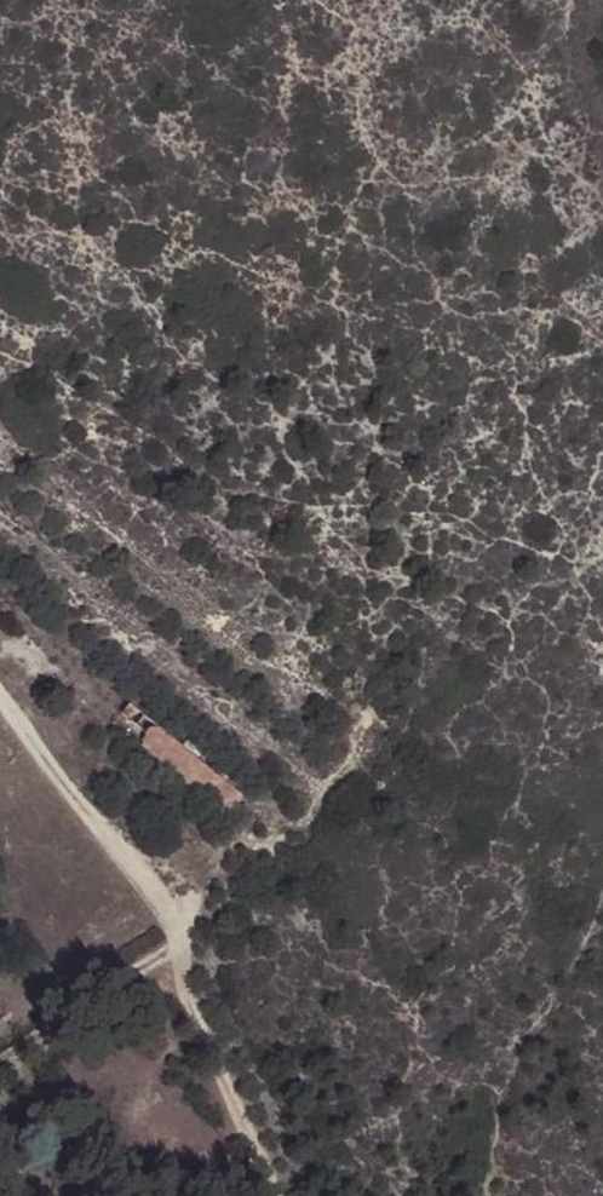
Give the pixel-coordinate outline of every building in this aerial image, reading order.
[(238,802),(244,791),(157,724),(149,734),(238,802)] [(230,814),(238,802),(149,734),(141,744),(230,814)]
